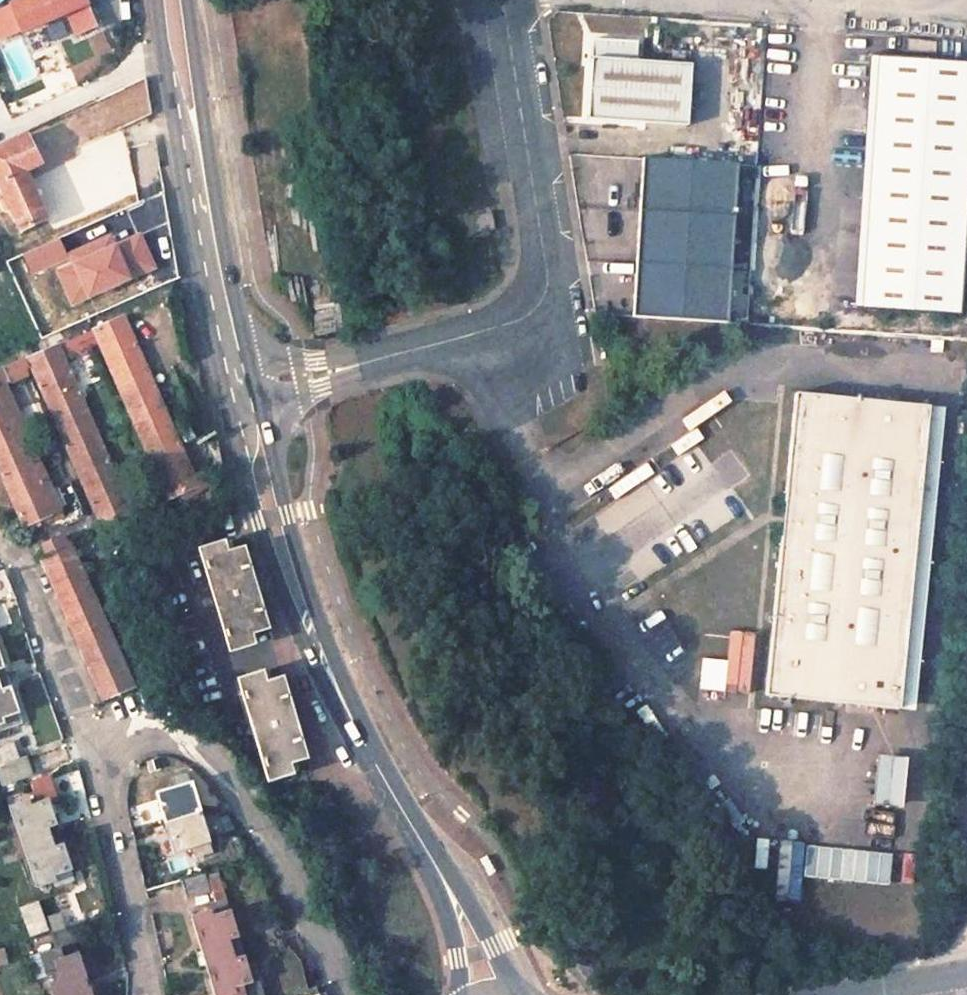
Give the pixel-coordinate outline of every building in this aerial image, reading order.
[(0,7),(0,39),(65,13),(74,36),(95,27),(84,0),(16,0),(0,7)] [(634,125),(690,129),(695,68),(692,68),(639,64),(640,46),(596,42),(595,60),(590,122),(634,125)] [(966,168),(966,62),(879,56),(865,55),(859,132),(867,132),(856,308),(957,314),(966,168)] [(0,149),(0,168),(8,186),(0,189),(0,202),(3,209),(12,205),(22,228),(53,215),(33,171),(45,166),(31,135),(0,149)] [(737,164),(642,158),(639,211),(734,217),(737,164)] [(734,217),(639,211),(636,264),(730,270),(734,217)] [(471,219),(474,237),(496,234),(493,216),(471,219)] [(163,263),(145,226),(121,238),(116,227),(64,253),(85,295),(130,273),(132,279),(163,263)] [(730,270),(636,264),(632,320),(727,325),(730,270)] [(197,485),(123,316),(93,330),(99,342),(162,485),(167,498),(197,485)] [(93,330),(58,345),(64,357),(99,342),(93,330)] [(64,357),(58,345),(28,358),(33,370),(101,527),(132,513),(126,500),(64,357)] [(79,536),(74,524),(67,527),(4,383),(33,370),(28,358),(0,371),(0,394),(51,511),(54,518),(62,536),(65,542),(69,541),(79,536)] [(0,394),(0,472),(22,524),(51,511),(0,394)] [(927,409),(777,395),(766,501),(772,511),(770,531),(763,539),(747,699),(897,713),(927,409)] [(897,713),(912,716),(942,411),(927,409),(897,713)] [(132,513),(167,498),(162,485),(126,500),(132,513)] [(766,501),(763,539),(770,531),(772,511),(766,501)] [(22,524),(25,531),(54,518),(51,511),(22,524)] [(65,542),(62,536),(43,544),(48,558),(42,560),(103,698),(132,686),(69,541),(65,542)] [(253,582),(242,548),(226,552),(223,541),(197,549),(228,650),(253,643),(250,633),(266,628),(253,582)] [(4,570),(0,571),(0,600),(12,596),(4,570)] [(0,661),(0,730),(21,723),(9,687),(2,666),(0,661)] [(293,717),(281,677),(264,682),(262,671),(236,678),(267,781),(291,773),(288,762),(305,757),(293,717)] [(30,774),(24,757),(18,759),(13,742),(0,746),(0,778),(2,783),(30,774)] [(897,813),(903,764),(875,760),(869,809),(897,813)] [(53,799),(47,778),(29,783),(32,792),(24,795),(23,789),(6,795),(37,887),(52,881),(54,887),(73,881),(63,851),(52,818),(47,801),(53,799)] [(159,801),(171,840),(177,861),(196,855),(200,866),(214,861),(197,804),(191,782),(167,788),(170,798),(164,800),(159,801)] [(885,848),(914,853),(920,817),(891,812),(885,848)] [(796,901),(798,878),(886,886),(889,853),(779,843),(774,899),(796,901)] [(184,902),(208,894),(201,875),(177,882),(184,902)] [(218,879),(209,882),(215,902),(207,905),(209,912),(194,917),(199,933),(210,971),(217,994),(221,994),(233,991),(235,994),(262,994),(258,979),(249,982),(242,958),(234,961),(227,938),(235,935),(218,879)] [(47,931),(37,900),(18,906),(29,937),(47,931)] [(64,928),(59,913),(46,916),(51,932),(64,928)] [(51,994),(91,994),(81,965),(73,943),(38,954),(51,994)] [(300,960),(271,967),(278,994),(285,994),(307,989),(300,960)]
